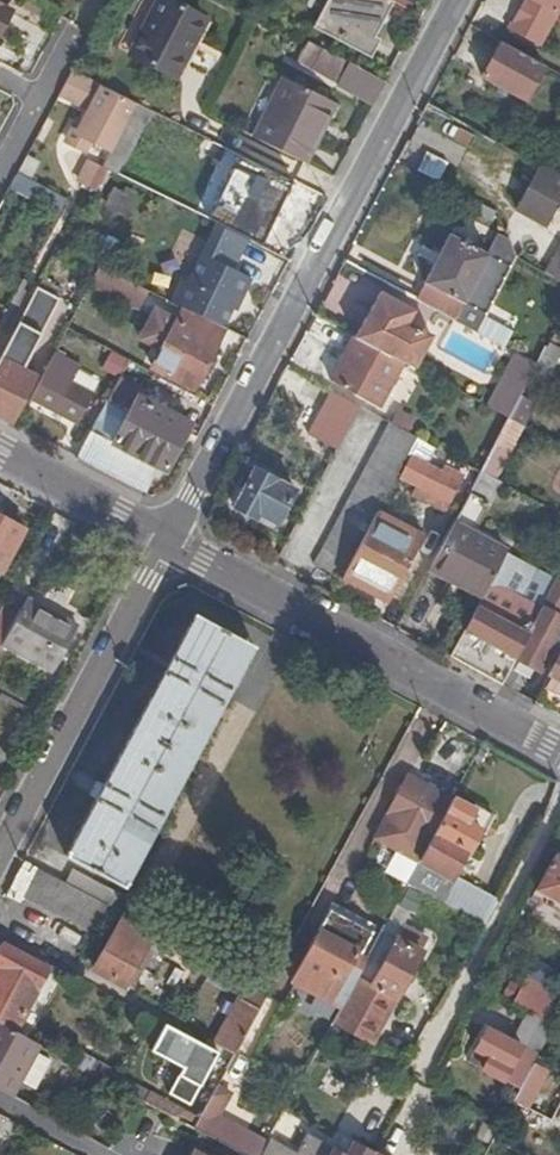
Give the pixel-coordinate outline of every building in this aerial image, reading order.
[(209,10),(191,0),(157,0),(133,45),(179,69),(209,10)] [(396,1),(394,0),(331,0),(317,28),(371,58),(382,40),(377,38),(396,1)] [(509,26),(541,44),(559,10),(559,11),(559,0),(523,0),(509,26)] [(10,12),(0,7),(0,30),(10,12)] [(545,62),(500,36),(480,73),(485,76),(481,84),(501,95),(506,91),(523,100),(545,62)] [(352,65),(313,44),(304,60),(344,81),(343,82),(378,101),(388,84),(352,65)] [(134,114),(139,106),(72,70),(59,94),(91,112),(79,134),(113,153),(134,114)] [(257,142),(309,167),(341,106),(289,79),(257,142)] [(109,170),(116,173),(145,120),(134,114),(113,153),(104,167),(109,170)] [(541,162),(518,205),(548,222),(559,204),(559,205),(559,172),(550,167),(541,162)] [(265,246),(267,247),(293,194),(249,171),(221,224),(247,237),(265,246)] [(116,190),(109,203),(128,213),(136,199),(128,195),(116,190)] [(130,190),(128,195),(136,199),(138,194),(130,190)] [(217,222),(202,252),(232,267),(247,237),(221,224),(217,222)] [(451,231),(414,297),(507,347),(521,322),(490,306),(516,254),(514,253),(501,231),(489,252),(451,231)] [(559,279),(559,244),(545,271),(559,279)] [(186,306),(226,326),(243,294),(247,296),(256,278),(232,267),(202,252),(187,280),(181,276),(169,298),(186,306)] [(120,274),(102,265),(89,289),(137,313),(150,289),(120,274)] [(9,420),(33,374),(19,366),(57,297),(38,286),(0,353),(0,416),(9,420)] [(380,287),(356,331),(391,351),(415,364),(431,330),(408,318),(414,306),(380,287)] [(192,387),(226,326),(186,306),(179,320),(155,308),(141,335),(163,347),(153,366),(192,387)] [(356,331),(355,333),(333,376),(368,395),(391,351),(356,331)] [(555,373),(559,362),(559,343),(550,338),(537,363),(555,373)] [(521,393),(537,363),(513,350),(485,402),(497,409),(509,415),(521,393)] [(54,353),(30,397),(77,424),(93,393),(70,381),(79,366),(54,353)] [(127,363),(112,355),(106,367),(120,375),(127,363)] [(120,378),(78,453),(147,490),(158,468),(165,471),(190,425),(146,401),(149,393),(120,378)] [(359,402),(330,386),(306,433),(310,441),(333,453),(335,449),(359,402)] [(509,415),(523,422),(534,400),(521,393),(509,415)] [(397,408),(391,419),(410,429),(415,418),(397,408)] [(511,450),(525,424),(523,422),(509,415),(495,442),(511,450)] [(314,560),(342,575),(346,569),(379,507),(409,450),(418,433),(410,429),(391,419),(389,418),(314,560)] [(436,443),(418,433),(409,450),(414,452),(427,460),(436,443)] [(434,489),(445,469),(427,460),(414,452),(402,473),(418,480),(434,489)] [(280,522),(298,488),(253,464),(233,502),(258,516),(260,511),(280,522)] [(448,464),(445,469),(434,489),(450,498),(463,472),(448,464)] [(501,479),(481,468),(442,542),(433,560),(451,570),(448,578),(479,595),(505,546),(491,539),(494,534),(477,526),(501,479)] [(430,498),(434,489),(418,480),(413,489),(430,498)] [(434,489),(430,498),(446,506),(450,498),(434,489)] [(423,531),(379,507),(346,569),(389,593),(395,582),(423,531)] [(19,524),(12,520),(10,522),(0,516),(0,574),(21,536),(14,532),(19,524)] [(477,600),(449,650),(503,679),(516,656),(535,619),(543,604),(549,593),(558,573),(505,546),(479,595),(477,600)] [(427,568),(448,578),(451,570),(433,560),(427,568)] [(558,573),(549,593),(559,599),(559,574),(558,573)] [(24,596),(75,623),(82,609),(30,583),(24,596)] [(549,593),(543,604),(559,612),(559,599),(549,593)] [(5,599),(0,608),(0,643),(1,641),(52,669),(77,624),(75,623),(24,596),(19,606),(5,599)] [(516,656),(539,668),(559,628),(559,612),(543,604),(535,619),(516,656)] [(122,884),(251,645),(194,614),(64,852),(122,884)] [(538,698),(559,710),(559,657),(538,698)] [(363,858),(408,880),(454,794),(409,771),(363,858)] [(9,784),(0,779),(0,795),(3,796),(9,784)] [(476,806),(454,794),(408,880),(490,925),(504,898),(462,874),(461,878),(457,876),(483,827),(489,830),(497,814),(478,803),(476,806)] [(557,852),(538,886),(559,898),(559,854),(557,852)] [(62,879),(36,865),(20,892),(89,931),(104,903),(93,896),(62,879)] [(62,879),(93,896),(99,887),(67,869),(62,879)] [(407,883),(399,899),(414,907),(423,891),(407,883)] [(384,927),(422,947),(429,934),(404,920),(411,907),(398,900),(384,927)] [(337,902),(332,911),(369,932),(374,922),(337,902)] [(293,980),(342,1005),(379,937),(369,932),(332,911),(293,980)] [(169,939),(138,921),(124,913),(95,967),(127,984),(138,963),(145,966),(153,951),(161,955),(169,939)] [(342,1005),(334,1020),(374,1040),(424,948),(422,947),(384,927),(379,937),(342,1005)] [(14,1026),(46,965),(1,940),(0,942),(0,1018),(14,1026)] [(559,992),(559,984),(536,970),(533,976),(559,992)] [(556,1025),(559,1020),(559,1018),(559,992),(533,976),(517,1003),(532,1011),(556,1025)] [(267,991),(247,981),(215,1041),(210,1038),(202,1053),(227,1066),(231,1059),(266,993),(267,991)] [(517,1042),(540,1054),(556,1025),(532,1011),(517,1042)] [(0,1018),(0,1021),(12,1028),(14,1026),(0,1018)] [(0,1021),(0,1089),(9,1093),(37,1041),(12,1028),(0,1021)] [(472,1063),(521,1089),(540,1054),(517,1042),(490,1027),(472,1063)] [(118,1074),(119,1072),(81,1051),(76,1059),(116,1080),(118,1074)] [(145,1088),(118,1074),(116,1080),(115,1083),(137,1095),(141,1097),(145,1088)] [(200,1078),(186,1104),(201,1113),(215,1088),(216,1086),(200,1078)] [(145,1088),(141,1097),(195,1125),(201,1113),(186,1104),(147,1085),(145,1088)] [(252,1154),(264,1154),(269,1145),(218,1118),(230,1097),(215,1088),(201,1113),(195,1125),(252,1154)] [(519,1092),(515,1101),(533,1111),(535,1108),(538,1103),(519,1092)] [(533,1111),(515,1101),(508,1112),(505,1118),(524,1129),(533,1111)] [(524,1129),(558,1142),(559,1138),(559,1120),(535,1108),(533,1111),(524,1129)] [(377,1150),(355,1138),(349,1150),(335,1143),(329,1154),(375,1154),(377,1150)] [(197,1144),(190,1154),(217,1154),(197,1144)]
